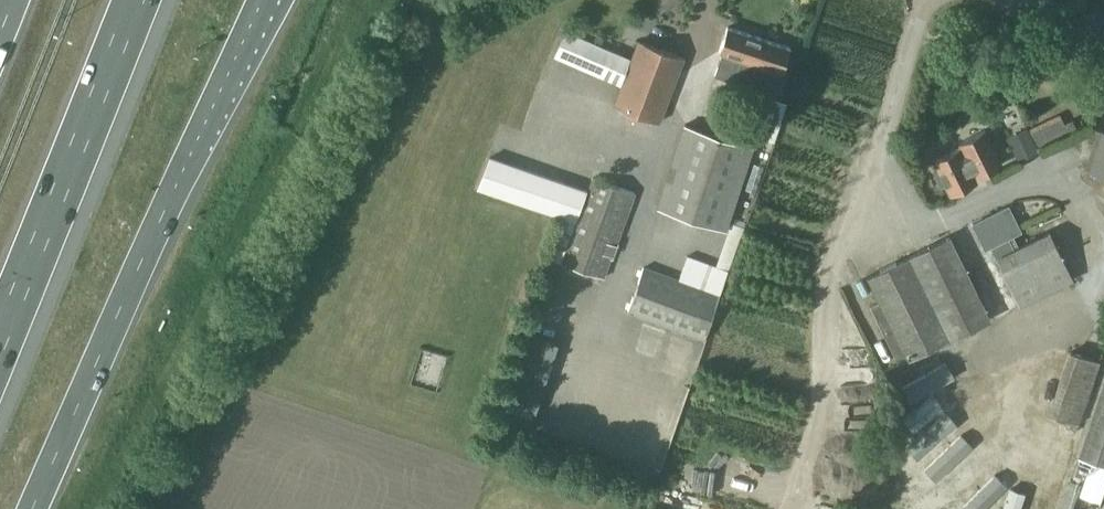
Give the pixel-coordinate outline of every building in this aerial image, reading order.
[(722,52),(722,54),(715,75),(770,93),(774,81),(782,85),(787,72),(784,71),(792,47),(728,26),(719,51),(722,52)] [(600,74),(622,84),(614,104),(659,121),(684,56),(640,40),(633,59),(566,29),(555,55),(599,75),(600,74)] [(1092,96),(1080,93),(1077,107),(1089,110),(1092,96)] [(763,137),(776,142),(789,104),(776,99),(763,137)] [(1063,122),(1054,126),(1059,137),(1068,132),(1063,122)] [(657,207),(727,230),(755,146),(684,123),(657,207)] [(1007,137),(1019,161),(1040,150),(1028,126),(1007,137)] [(934,172),(941,186),(945,184),(951,195),(978,181),(976,177),(1004,163),(986,128),(959,142),(961,146),(934,160),(939,170),(934,172)] [(1090,169),(1103,174),(1103,131),(1103,130),(1090,169)] [(478,189),(576,222),(561,261),(606,277),(614,256),(615,256),(619,243),(637,193),(592,177),(588,188),(491,156),(478,189)] [(986,249),(992,246),(997,256),(1021,306),(1075,279),(1051,229),(1019,245),(1014,235),(1022,231),(1009,204),(972,223),(986,249)] [(868,275),(881,300),(871,305),(899,363),(992,319),(951,235),(868,275)] [(680,279),(644,266),(628,312),(704,339),(721,294),(729,269),(688,255),(680,279)] [(1070,350),(1048,413),(1079,424),(1101,361),(1070,350)] [(1080,456),(1103,464),(1103,386),(1080,456)]
